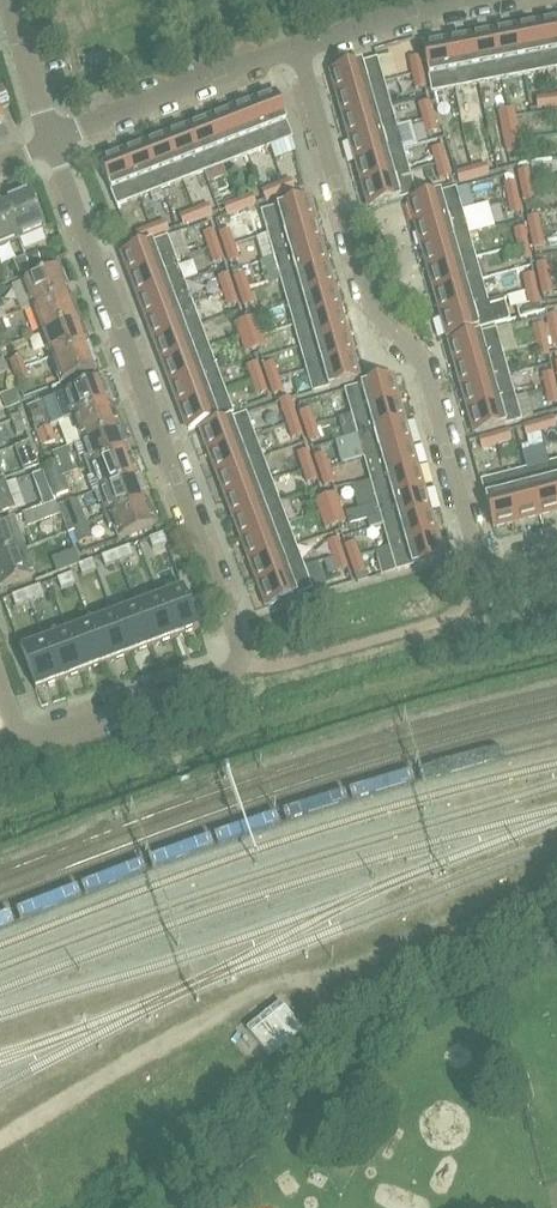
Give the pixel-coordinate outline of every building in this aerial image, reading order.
[(538,23),(548,70),(556,68),(556,19),(538,23)] [(538,23),(515,27),(525,75),(548,70),(538,23)] [(515,27),(492,32),(502,79),(525,75),(515,27)] [(492,32),(469,36),(478,84),(502,79),(492,32)] [(469,36),(446,41),(457,96),(479,92),(478,84),(469,36)] [(422,46),(433,101),(457,96),(446,41),(422,46)] [(421,57),(418,57),(409,59),(411,74),(424,70),(421,57)] [(353,65),(331,71),(337,95),(384,81),(377,58),(353,65)] [(427,87),(424,70),(411,74),(414,89),(427,87)] [(337,95),(344,117),(390,104),(384,81),(337,95)] [(0,88),(0,108),(10,104),(3,87),(0,88)] [(538,109),(555,107),(553,94),(552,95),(551,90),(536,91),(538,109)] [(284,117),(275,93),(252,102),(270,147),(293,138),(284,117)] [(252,102),(230,110),(248,155),(270,147),(252,102)] [(430,102),(427,102),(418,105),(422,120),(434,116),(430,102)] [(344,117),(350,140),(397,127),(390,104),(344,117)] [(521,138),(517,118),(515,109),(498,112),(503,142),(521,138)] [(230,110),(209,119),(226,164),(248,155),(230,110)] [(438,131),(434,116),(422,120),(426,135),(438,131)] [(209,119),(187,127),(205,172),(226,164),(209,119)] [(194,186),(191,178),(205,172),(187,127),(165,136),(183,181),(186,189),(194,186)] [(350,140),(356,162),(403,149),(397,127),(350,140)] [(161,189),(183,181),(165,136),(143,144),(161,189)] [(506,153),(514,151),(523,149),(521,138),(503,142),(506,153)] [(143,144),(122,153),(139,198),(161,189),(143,144)] [(446,162),(442,146),(430,150),(434,165),(446,162)] [(356,162),(363,185),(409,172),(403,149),(356,162)] [(108,187),(116,207),(139,198),(122,153),(99,162),(108,187)] [(450,177),(446,162),(434,165),(438,180),(450,177)] [(486,164),(471,168),(474,179),(489,175),(486,164)] [(471,168),(455,171),(459,183),(474,179),(471,168)] [(529,170),(517,172),(520,187),(532,186),(529,170)] [(391,202),(408,198),(416,196),(409,172),(363,185),(369,208),(391,202)] [(290,179),(283,181),(288,193),(294,190),(290,179)] [(262,190),(266,200),(266,201),(288,193),(283,181),(262,190)] [(516,182),(513,182),(504,184),(507,199),(519,196),(516,182)] [(535,200),(532,186),(520,187),(523,203),(535,200)] [(456,189),(409,201),(416,225),(462,212),(456,189)] [(30,192),(3,203),(18,240),(45,229),(30,192)] [(189,199),(193,209),(194,209),(198,220),(213,215),(204,193),(189,199)] [(256,205),(256,204),(252,194),(240,199),(244,210),(256,205)] [(522,212),(519,196),(507,199),(510,214),(522,212)] [(307,198),(261,212),(267,235),(314,222),(307,198)] [(223,205),(227,214),(227,216),(244,210),(240,199),(223,205)] [(0,205),(0,247),(18,240),(3,203),(0,205)] [(179,215),(183,226),(198,220),(194,209),(193,209),(179,215)] [(416,225),(422,247),(469,234),(462,212),(416,225)] [(526,218),(529,233),(542,231),(539,216),(526,218)] [(169,231),(164,220),(150,226),(155,237),(169,231)] [(267,235),(274,258),(320,244),(314,222),(267,235)] [(136,232),(140,242),(141,243),(155,237),(150,226),(136,232)] [(513,230),(516,245),(528,242),(525,228),(513,230)] [(231,229),(220,233),(219,233),(223,248),(235,244),(231,229)] [(214,230),(203,233),(207,247),(219,243),(214,230)] [(529,233),(532,249),(544,246),(542,231),(529,233)] [(422,247),(429,270),(475,257),(469,234),(422,247)] [(173,252),(167,236),(122,253),(131,276),(176,259),(181,257),(178,250),(173,252)] [(531,258),(529,248),(528,242),(516,245),(519,260),(531,258)] [(224,259),(219,243),(207,247),(212,263),(224,259)] [(240,259),(235,244),(223,248),(228,263),(240,259)] [(274,258),(280,280),(327,267),(320,244),(274,258)] [(36,252),(25,257),(29,267),(41,263),(36,252)] [(17,272),(29,267),(25,257),(13,261),(17,272)] [(429,270),(435,292),(482,279),(475,257),(429,270)] [(131,276),(139,298),(184,281),(176,259),(131,276)] [(548,263),(536,265),(538,279),(551,277),(548,263)] [(280,280),(287,302),(333,289),(327,267),(280,280)] [(533,274),(532,267),(509,271),(513,294),(525,292),(537,288),(534,274),(533,274)] [(58,268),(22,281),(31,307),(68,294),(58,268)] [(234,277),(238,292),(250,289),(250,288),(245,273),(234,277)] [(229,274),(227,274),(217,278),(222,292),(233,288),(229,274)] [(554,293),(551,277),(538,279),(542,295),(554,293)] [(435,292),(442,315),(488,302),(482,279),(435,292)] [(139,298),(147,320),(192,303),(184,281),(139,298)] [(238,292),(241,302),(243,307),(261,301),(256,286),(250,288),(250,289),(238,292)] [(238,303),(233,288),(222,292),(227,307),(238,303)] [(540,304),(537,288),(525,292),(528,305),(528,307),(540,304)] [(287,302),(293,325),(340,312),(333,289),(287,302)] [(31,307),(41,332),(77,319),(68,294),(31,307)] [(448,339),(494,325),(510,321),(504,298),(488,302),(442,315),(448,339)] [(147,320),(155,342),(201,325),(192,303),(147,320)] [(528,305),(517,308),(519,318),(541,311),(540,304),(528,307),(528,305)] [(293,325),(300,347),(346,334),(340,312),(293,325)] [(546,316),(549,331),(556,329),(556,314),(546,316)] [(245,320),(249,332),(251,337),(262,334),(256,316),(245,320)] [(41,332),(50,357),(86,344),(77,319),(41,332)] [(235,323),(239,336),(249,332),(245,320),(235,323)] [(155,342),(163,364),(209,347),(201,325),(155,342)] [(532,327),(535,342),(547,340),(544,325),(532,327)] [(496,329),(449,342),(456,365),(503,352),(496,329)] [(549,331),(552,346),(556,345),(556,329),(549,331)] [(239,336),(245,353),(255,350),(251,337),(249,332),(239,336)] [(255,350),(258,349),(266,346),(262,334),(251,337),(255,350)] [(300,347),(306,370),(352,357),(346,334),(300,347)] [(538,357),(550,355),(547,340),(535,342),(538,357)] [(60,384),(97,371),(86,344),(50,357),(60,384)] [(163,364),(172,386),(217,369),(209,347),(163,364)] [(456,365),(462,388),(509,375),(503,352),(456,365)] [(21,356),(10,360),(14,371),(25,367),(21,356)] [(313,393),(359,380),(352,357),(306,370),(313,393)] [(258,362),(255,363),(246,366),(251,381),(263,377),(258,362)] [(274,362),(264,366),(262,366),(267,381),(279,377),(274,362)] [(30,380),(25,367),(14,371),(19,384),(30,380)] [(172,386),(180,408),(225,391),(217,369),(172,386)] [(556,386),(554,372),(542,375),(544,389),(556,386)] [(462,388),(468,411),(515,398),(509,375),(462,388)] [(268,392),(263,377),(251,381),(256,396),(268,392)] [(284,392),(279,377),(267,381),(272,396),(284,392)] [(391,377),(361,385),(345,390),(351,413),(397,400),(391,377)] [(100,379),(64,392),(52,397),(62,421),(110,404),(100,379)] [(556,386),(544,389),(547,405),(556,403),(556,391),(556,386)] [(525,411),(537,409),(534,390),(522,391),(525,411)] [(188,430),(234,413),(225,391),(180,408),(188,430)] [(290,397),(279,402),(286,424),(297,420),(290,397)] [(18,398),(17,398),(5,403),(11,421),(21,417),(18,408),(21,405),(18,398)] [(475,434),(522,421),(515,398),(468,411),(475,434)] [(351,413),(358,436),(404,423),(397,400),(351,413)] [(43,415),(39,403),(25,408),(30,419),(43,415)] [(118,428),(110,404),(62,421),(63,423),(61,424),(70,446),(82,441),(118,428)] [(311,409),(299,413),(304,427),(315,424),(311,409)] [(246,413),(201,430),(210,453),(255,436),(246,413)] [(26,431),(21,417),(11,421),(16,435),(26,431)] [(556,429),(553,418),(539,421),(542,433),(556,429)] [(302,435),(297,420),(286,424),(291,439),(302,435)] [(526,437),(542,433),(539,421),(523,425),(526,437)] [(358,436),(364,458),(410,445),(404,423),(358,436)] [(309,442),(320,438),(315,424),(304,427),(309,442)] [(51,437),(48,428),(34,433),(37,442),(51,437)] [(82,441),(87,455),(82,456),(86,467),(127,452),(118,428),(82,441)] [(509,431),(508,430),(494,434),(497,445),(511,442),(511,440),(517,439),(515,429),(509,431)] [(481,449),(497,445),(494,434),(478,438),(481,449)] [(210,453),(218,475),(263,458),(255,436),(210,453)] [(364,458),(370,481),(417,468),(410,445),(364,458)] [(308,450),(306,451),(297,454),(301,469),(313,464),(308,450)] [(95,478),(100,490),(136,476),(127,452),(86,467),(91,480),(95,478)] [(326,454),(315,457),(314,457),(318,471),(330,468),(326,454)] [(218,475),(226,497),(271,480),(263,458),(218,475)] [(48,481),(49,481),(63,476),(58,460),(42,466),(48,481)] [(527,469),(539,516),(556,511),(556,491),(550,463),(527,469)] [(318,480),(313,464),(301,469),(306,483),(318,480)] [(333,470),(337,482),(350,478),(346,466),(333,470)] [(335,483),(330,468),(318,471),(323,487),(335,483)] [(370,481),(377,503),(423,490),(417,468),(370,481)] [(527,469),(505,475),(517,522),(539,516),(527,469)] [(487,506),(493,528),(517,522),(505,475),(481,481),(487,506)] [(63,476),(49,481),(48,481),(54,498),(70,493),(63,476)] [(100,490),(100,491),(105,504),(100,505),(104,515),(145,500),(136,476),(100,490)] [(226,497),(234,519),(279,502),(271,480),(226,497)] [(37,488),(42,506),(42,507),(54,502),(49,485),(37,488)] [(2,486),(0,487),(0,517),(12,513),(2,486)] [(377,503),(383,526),(429,513),(423,490),(377,503)] [(325,497),(329,508),(332,516),(343,513),(336,493),(325,497)] [(325,497),(322,498),(315,500),(319,512),(329,508),(325,497)] [(62,505),(71,528),(86,522),(77,499),(62,505)] [(118,540),(155,526),(145,500),(104,515),(109,528),(113,526),(118,540)] [(234,519),(242,541),(288,524),(279,502),(234,519)] [(315,532),(335,526),(332,516),(329,508),(319,512),(320,516),(311,519),(315,532)] [(346,522),(343,513),(332,516),(335,526),(346,522)] [(436,535),(429,513),(383,526),(371,529),(377,548),(389,545),(390,548),(436,535)] [(92,539),(86,522),(71,528),(77,545),(92,539)] [(21,550),(11,523),(0,527),(0,558),(21,550)] [(242,541),(251,563),(296,546),(288,524),(242,541)] [(149,539),(152,549),(167,544),(163,534),(149,539)] [(353,535),(343,538),(349,560),(361,556),(372,553),(369,545),(358,548),(353,535)] [(385,575),(396,572),(421,564),(443,558),(436,535),(390,548),(379,552),(385,575)] [(338,539),(327,543),(332,557),(343,553),(338,539)] [(251,563),(259,585),(304,568),(296,546),(251,563)] [(130,547),(116,552),(119,562),(134,557),(130,547)] [(51,558),(57,573),(80,563),(79,560),(74,549),(51,558)] [(31,578),(21,550),(0,558),(0,589),(31,578)] [(101,557),(105,567),(119,562),(116,552),(101,557)] [(349,568),(343,553),(332,557),(337,572),(349,568)] [(357,583),(368,579),(361,556),(349,560),(357,583)] [(79,566),(82,576),(97,571),(93,561),(79,566)] [(290,599),(311,591),(312,590),(304,568),(259,585),(267,607),(290,599)] [(57,579),(61,589),(75,584),(71,574),(57,579)] [(26,591),(29,601),(44,595),(40,585),(26,591)] [(183,589),(159,598),(174,638),(198,629),(183,589)] [(11,596),(15,606),(29,601),(26,591),(11,596)] [(159,598),(136,606),(151,646),(174,638),(159,598)] [(136,606),(113,615),(128,655),(151,646),(136,606)] [(113,615),(90,624),(105,663),(128,655),(113,615)] [(90,624),(68,632),(82,672),(105,663),(90,624)] [(68,632),(45,641),(60,681),(82,672),(68,632)] [(45,641),(21,650),(36,689),(60,681),(45,641)] [(247,1029),(270,1059),(304,1032),(280,1002),(247,1029)]
